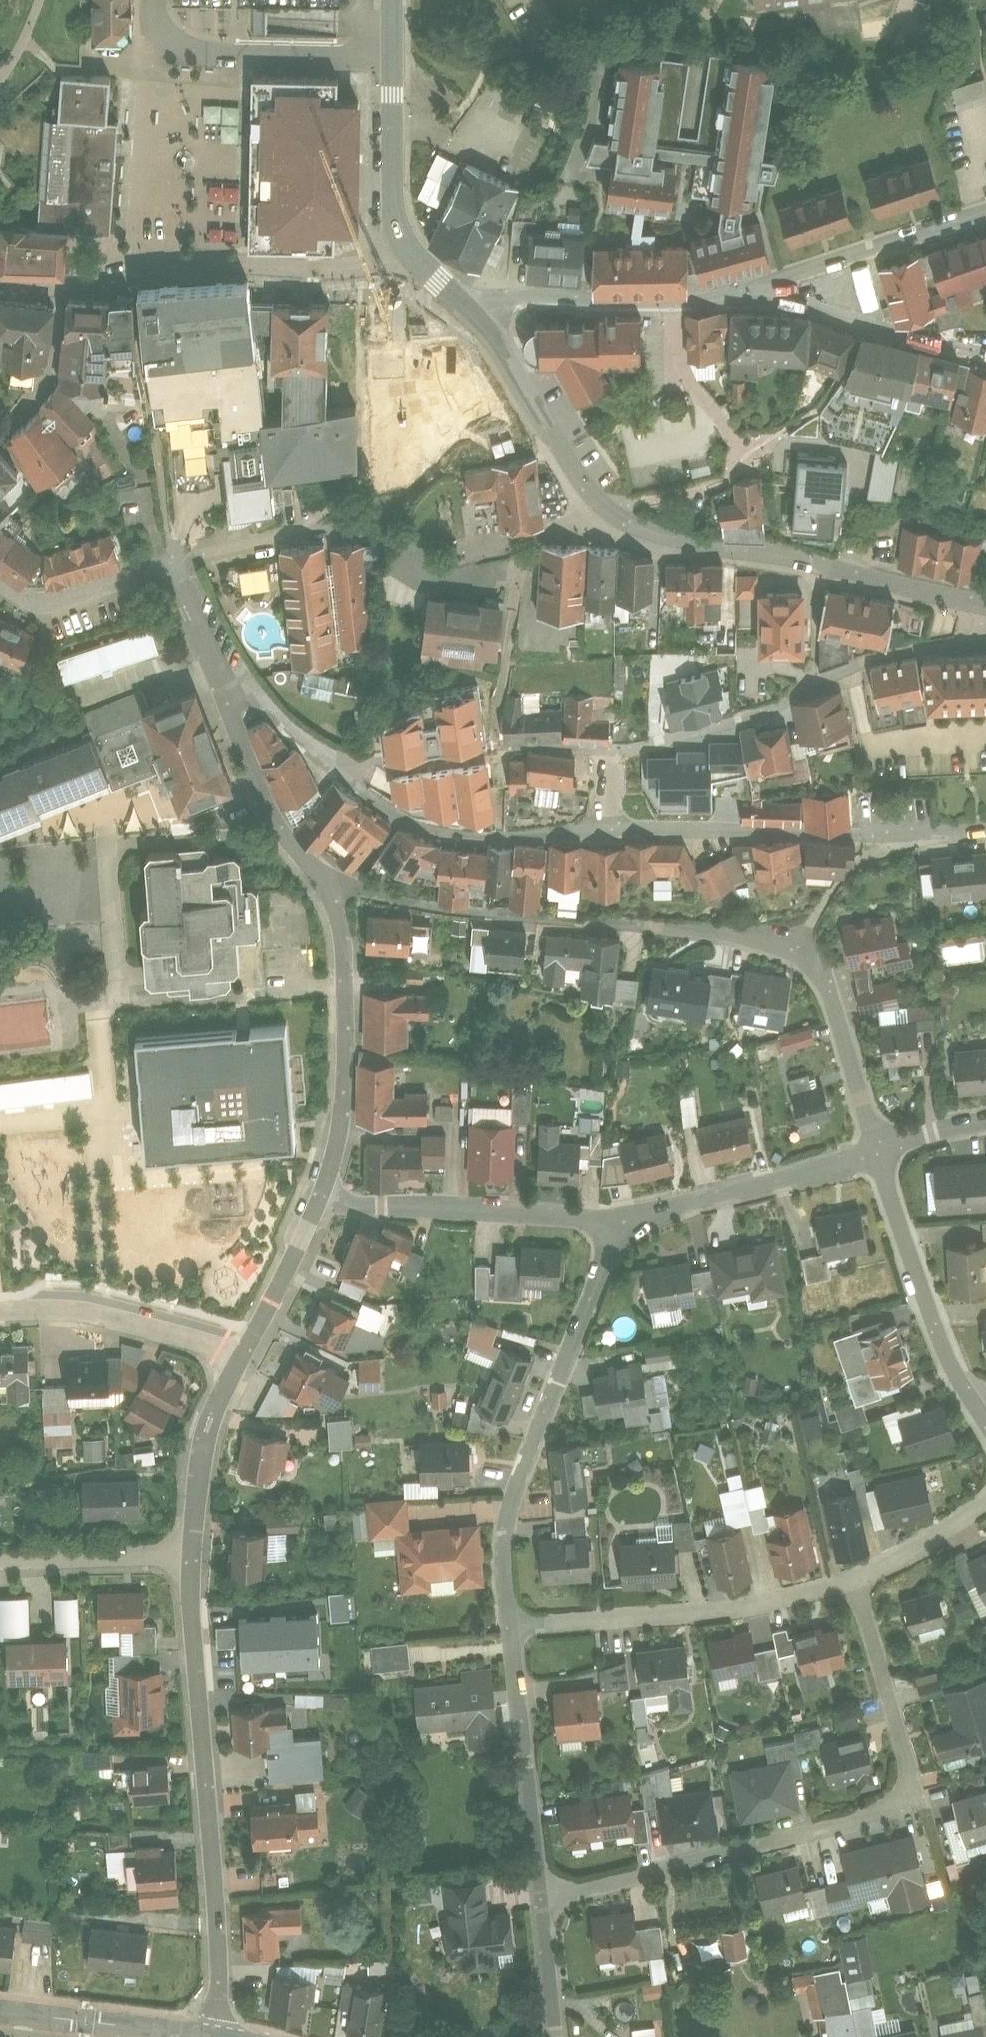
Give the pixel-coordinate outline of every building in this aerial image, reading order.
[(130,0),(77,0),(78,17),(81,17),(91,17),(91,44),(124,43),(124,34),(131,34),(130,0)] [(593,240),(592,290),(687,291),(687,268),(699,268),(702,280),(773,262),(762,215),(742,220),(741,216),(743,205),(749,206),(753,179),(770,181),(776,162),(755,159),(768,64),(710,56),(697,139),(677,136),(689,62),(660,58),(659,63),(623,57),(608,142),(593,140),(585,161),(613,165),(608,197),(634,201),(630,229),(630,240),(593,240)] [(114,155),(116,120),(105,119),(108,75),(60,72),(57,116),(39,115),(33,224),(66,224),(66,231),(109,233),(114,155)] [(955,101),(985,96),(985,78),(985,74),(952,79),(955,101)] [(341,80),(255,78),(251,252),(338,255),(339,235),(365,235),(368,105),(340,104),(341,80)] [(929,154),(863,175),(876,215),(942,194),(929,154)] [(465,160),(426,242),(479,267),(518,185),(465,160)] [(856,221),(844,181),(775,203),(788,243),(856,221)] [(0,229),(0,268),(66,267),(66,231),(66,224),(33,224),(27,223),(28,219),(1,217),(0,229)] [(586,228),(530,222),(525,269),(580,275),(586,228)] [(880,263),(898,317),(933,306),(939,323),(963,315),(959,303),(973,299),(971,294),(984,290),(985,297),(985,229),(880,263)] [(365,456),(358,399),(327,403),(328,295),(272,294),(272,296),(249,296),(247,279),(141,292),(148,355),(157,418),(190,414),(191,423),(216,420),(220,451),(180,456),(186,501),(226,496),(223,474),(229,473),(233,504),(275,499),(271,467),(365,456)] [(134,354),(132,291),(109,292),(109,296),(111,354),(134,354)] [(5,331),(1,361),(9,362),(7,377),(33,381),(35,366),(46,367),(55,300),(0,293),(0,330),(5,331)] [(109,296),(64,293),(57,380),(105,383),(107,355),(111,354),(109,296)] [(729,304),(726,352),(725,365),(730,366),(758,367),(759,350),(805,353),(839,365),(853,318),(809,305),(729,300),(729,304)] [(687,354),(726,352),(729,304),(684,305),(687,354)] [(612,372),(603,356),(640,356),(640,307),(598,307),(598,313),(537,313),(537,319),(525,323),(520,335),(525,347),(537,352),(537,357),(554,357),(558,364),(576,394),(612,372)] [(905,376),(909,377),(920,334),(860,320),(845,367),(847,376),(882,385),(883,377),(903,382),(905,376)] [(959,344),(920,334),(909,377),(949,387),(953,371),(957,351),(959,344)] [(969,358),(970,354),(957,351),(953,371),(959,372),(953,394),(950,406),(985,415),(985,361),(969,358)] [(52,422),(53,421),(76,443),(97,421),(60,384),(39,406),(52,422)] [(11,435),(4,441),(36,489),(47,480),(52,486),(84,460),(52,422),(39,406),(8,431),(11,435)] [(889,483),(898,442),(875,437),(866,478),(889,483)] [(850,449),(798,444),(796,465),(791,519),(836,523),(839,497),(845,496),(850,449)] [(20,469),(0,447),(0,488),(20,469)] [(545,513),(537,448),(464,456),(467,488),(497,484),(501,518),(545,513)] [(763,507),(759,465),(733,468),(735,488),(717,489),(719,511),(723,510),(722,524),(760,527),(761,507),(763,507)] [(19,580),(43,550),(0,516),(0,566),(19,580)] [(897,556),(970,574),(979,537),(906,520),(897,556)] [(43,550),(45,582),(120,562),(110,525),(42,543),(43,550)] [(587,533),(538,532),(536,602),(585,604),(586,575),(587,533)] [(587,533),(586,575),(617,576),(618,538),(587,533)] [(326,536),(275,542),(288,636),(288,640),(290,655),(341,649),(340,637),(374,633),(361,537),(327,541),(326,536)] [(652,590),(653,549),(618,538),(617,576),(617,589),(652,590)] [(723,551),(665,552),(666,592),(684,591),(684,607),(706,607),(706,591),(723,591),(723,551)] [(736,569),(737,588),(755,587),(754,568),(736,569)] [(850,654),(849,631),(886,638),(894,591),(825,578),(816,625),(817,662),(850,654)] [(507,590),(428,579),(419,647),(484,655),(485,644),(500,646),(507,590)] [(799,588),(759,588),(759,619),(715,620),(715,644),(738,643),(738,658),(760,658),(760,648),(800,647),(799,588)] [(19,659),(34,626),(0,610),(0,650),(19,659)] [(152,624),(59,654),(66,676),(159,647),(152,624)] [(926,694),(926,699),(985,697),(985,641),(924,642),(926,694)] [(917,647),(868,657),(877,704),(926,694),(917,647)] [(673,718),(724,704),(719,684),(724,682),(719,660),(667,673),(673,694),(667,696),(673,718)] [(303,661),(301,684),(353,690),(355,667),(303,661)] [(750,663),(731,663),(731,694),(750,695),(750,663)] [(382,708),(387,743),(488,729),(479,676),(416,686),(417,691),(382,708)] [(197,678),(146,698),(141,685),(81,709),(89,730),(2,764),(3,766),(0,767),(0,825),(42,809),(40,805),(108,778),(112,787),(167,765),(181,801),(236,779),(197,678)] [(845,684),(790,697),(791,702),(800,736),(814,733),(818,749),(859,739),(852,713),(845,684)] [(562,735),(608,737),(609,713),(590,712),(590,698),(564,696),(562,735)] [(560,697),(502,700),(504,735),(562,732),(560,697)] [(258,756),(285,744),(272,714),(245,726),(258,756)] [(788,718),(756,724),(763,760),(778,757),(794,754),(793,747),(788,718)] [(755,720),(745,723),(750,762),(763,760),(756,724),(755,720)] [(750,762),(745,723),(740,724),(742,735),(710,735),(710,749),(712,749),(713,769),(747,762),(747,766),(751,766),(750,762)] [(285,744),(258,756),(277,802),(282,800),(319,784),(299,738),(285,744)] [(576,749),(534,745),(533,749),(514,750),(515,781),(532,782),(531,798),(557,800),(558,785),(572,786),(576,749)] [(778,757),(781,771),(811,765),(807,745),(793,747),(794,754),(778,757)] [(710,749),(649,750),(649,774),(660,774),(661,790),(689,789),(689,798),(713,797),(713,769),(712,749),(710,749)] [(488,756),(393,769),(398,796),(416,807),(497,820),(488,756)] [(335,773),(323,788),(319,784),(282,800),(300,822),(354,865),(392,817),(335,773)] [(800,797),(800,823),(848,822),(847,790),(800,791),(800,797)] [(740,802),(739,822),(800,823),(800,797),(762,796),(761,802),(740,802)] [(436,839),(399,818),(368,865),(381,873),(390,859),(415,874),(423,860),(437,865),(440,841),(436,839)] [(805,833),(805,836),(799,836),(800,852),(804,852),(804,875),(833,875),(833,870),(844,870),(845,856),(853,857),(853,834),(805,833)] [(695,864),(681,835),(624,835),(624,841),(619,841),(620,883),(626,883),(626,891),(651,891),(651,870),(681,870),(687,883),(700,877),(695,864)] [(799,835),(751,839),(753,862),(755,861),(756,869),(757,883),(802,879),(800,852),(799,836),(799,835)] [(753,862),(751,839),(732,839),(732,847),(734,846),(741,862),(744,861),(748,870),(756,869),(755,861),(753,862)] [(203,841),(150,846),(143,854),(144,868),(147,905),(145,905),(139,912),(143,964),(144,978),(150,984),(165,983),(165,988),(170,994),(226,989),(233,982),(232,971),(236,971),(241,964),(239,937),(254,936),(262,929),(258,887),(252,882),(243,883),(241,853),(234,847),(210,849),(210,847),(203,841)] [(485,846),(440,841),(437,865),(436,874),(440,875),(471,878),(485,880),(485,846)] [(511,841),(485,841),(485,846),(485,880),(485,885),(511,885),(511,868),(511,841)] [(547,841),(511,841),(511,868),(542,868),(547,868),(547,841)] [(581,841),(547,841),(547,868),(547,877),(581,877),(581,841)] [(619,841),(581,841),(581,877),(581,880),(581,890),(620,890),(620,883),(619,841)] [(930,848),(930,855),(917,856),(920,885),(933,884),(934,894),(952,892),(951,886),(970,884),(970,891),(985,889),(985,843),(930,848)] [(732,847),(695,864),(700,877),(707,892),(747,874),(741,862),(734,846),(732,847)] [(511,885),(510,905),(539,908),(542,868),(511,868),(511,885)] [(471,878),(440,875),(438,898),(468,901),(471,878)] [(581,877),(547,877),(545,891),(565,893),(564,908),(579,908),(579,894),(580,894),(581,880),(581,877)] [(412,912),(367,909),(364,948),(409,951),(409,948),(430,950),(433,921),(411,919),(412,912)] [(893,910),(836,920),(846,971),(851,970),(859,1013),(898,1006),(893,979),(870,983),(868,975),(886,972),(886,975),(914,970),(909,939),(899,941),(893,910)] [(493,921),(492,934),(475,933),(473,960),(524,962),(526,923),(493,921)] [(621,933),(545,926),(541,958),(546,958),(544,978),(565,980),(568,958),(587,960),(583,997),(615,1000),(621,933)] [(711,970),(652,961),(645,1008),(705,1017),(707,1000),(726,1003),(727,999),(730,975),(711,972),(711,970)] [(790,972),(745,964),(743,974),(731,972),(730,975),(727,999),(738,1001),(735,1020),(781,1028),(790,972)] [(426,970),(399,970),(399,986),(426,986),(426,970)] [(430,991),(363,990),(362,1044),(406,1044),(407,1016),(430,1017),(430,991)] [(905,1021),(879,1023),(883,1066),(921,1062),(918,1024),(932,1022),(930,1005),(904,1007),(905,1021)] [(813,1025),(780,1032),(783,1047),(816,1041),(813,1025)] [(283,1026),(136,1038),(146,1153),(293,1140),(283,1026)] [(960,1093),(985,1091),(985,1042),(956,1044),(960,1093)] [(394,1063),(355,1063),(355,1122),(427,1122),(427,1090),(401,1090),(401,1094),(394,1094),(394,1063)] [(0,1081),(0,1105),(94,1094),(91,1069),(0,1081)] [(789,1080),(803,1131),(822,1126),(820,1121),(832,1118),(823,1084),(813,1086),(810,1075),(789,1080)] [(511,1087),(510,1122),(528,1122),(529,1088),(511,1087)] [(693,1095),(677,1097),(681,1126),(697,1124),(693,1095)] [(697,1124),(704,1163),(755,1152),(747,1114),(697,1124)] [(541,1121),(536,1183),(576,1186),(580,1144),(559,1142),(561,1122),(541,1121)] [(468,1123),(465,1176),(512,1178),(514,1125),(468,1123)] [(664,1131),(624,1139),(626,1149),(631,1177),(671,1169),(664,1131)] [(419,1141),(418,1168),(418,1173),(445,1173),(445,1132),(419,1132),(419,1141)] [(419,1141),(362,1140),(362,1185),(398,1186),(398,1168),(418,1168),(419,1141)] [(631,1177),(626,1149),(606,1152),(603,1180),(631,1177)] [(938,1212),(985,1209),(985,1159),(935,1162),(938,1212)] [(861,1201),(815,1211),(823,1249),(825,1256),(870,1246),(861,1201)] [(380,1232),(356,1223),(338,1268),(344,1270),(368,1280),(379,1284),(391,1256),(404,1261),(408,1249),(414,1236),(383,1223),(380,1232)] [(711,1265),(716,1289),(717,1295),(748,1289),(750,1297),(787,1290),(776,1236),(750,1241),(751,1245),(733,1248),(733,1244),(708,1249),(711,1265)] [(946,1244),(949,1289),(985,1287),(985,1241),(984,1241),(946,1244)] [(560,1258),(561,1247),(522,1245),(521,1253),(519,1285),(522,1285),(559,1287),(559,1278),(563,1278),(565,1258),(560,1258)] [(423,1255),(408,1249),(404,1261),(399,1273),(413,1279),(423,1255)] [(825,1256),(823,1249),(799,1254),(805,1281),(829,1275),(825,1256)] [(519,1285),(521,1253),(497,1252),(495,1272),(494,1295),(521,1296),(522,1285),(519,1285)] [(688,1257),(643,1265),(652,1309),(697,1300),(693,1283),(691,1269),(688,1257)] [(494,1295),(495,1272),(489,1271),(490,1265),(474,1264),(472,1293),(494,1295)] [(711,1265),(691,1269),(693,1283),(700,1282),(702,1292),(716,1289),(711,1265)] [(359,1302),(368,1280),(344,1270),(335,1293),(359,1302)] [(324,1297),(320,1295),(304,1327),(308,1329),(307,1332),(338,1348),(339,1345),(344,1347),(358,1318),(360,1315),(356,1313),(357,1310),(326,1294),(324,1297)] [(363,1299),(357,1310),(356,1313),(360,1315),(358,1318),(364,1321),(373,1304),(363,1299)] [(373,1304),(364,1321),(363,1324),(383,1334),(398,1303),(373,1304)] [(466,1347),(494,1359),(499,1347),(491,1343),(496,1330),(471,1320),(467,1333),(466,1347)] [(914,1371),(896,1321),(858,1334),(861,1343),(848,1347),(855,1367),(860,1365),(868,1363),(875,1384),(914,1371)] [(121,1355),(121,1361),(133,1367),(143,1348),(121,1341),(121,1355)] [(672,1341),(643,1347),(646,1364),(676,1358),(672,1341)] [(0,1343),(0,1383),(5,1383),(5,1398),(28,1397),(27,1370),(34,1370),(33,1356),(27,1356),(26,1342),(0,1343)] [(298,1348),(280,1383),(291,1389),(310,1399),(314,1392),(336,1404),(351,1375),(319,1359),(322,1353),(305,1344),(302,1350),(298,1348)] [(536,1362),(499,1347),(494,1359),(475,1407),(511,1422),(525,1390),(520,1388),(527,1371),(532,1373),(536,1362)] [(105,1355),(105,1357),(105,1390),(122,1390),(122,1384),(121,1361),(121,1355),(105,1355)] [(67,1386),(67,1394),(106,1393),(105,1390),(105,1357),(66,1358),(67,1386)] [(608,1371),(592,1374),(600,1416),(622,1412),(624,1426),(647,1422),(649,1433),(664,1430),(656,1389),(650,1390),(648,1378),(644,1379),(640,1358),(607,1364),(608,1371)] [(182,1390),(185,1384),(174,1378),(159,1370),(149,1365),(145,1373),(133,1367),(121,1361),(122,1384),(135,1391),(121,1418),(157,1437),(171,1411),(180,1415),(191,1395),(182,1390)] [(379,1362),(357,1362),(357,1391),(379,1391),(379,1362)] [(875,1384),(868,1363),(860,1365),(861,1369),(847,1374),(856,1401),(859,1400),(878,1393),(875,1384)] [(754,1394),(757,1379),(745,1377),(742,1392),(754,1394)] [(291,1389),(280,1383),(274,1380),(258,1411),(280,1413),(291,1389)] [(67,1386),(40,1386),(40,1410),(67,1410),(67,1394),(67,1386)] [(445,1410),(444,1393),(431,1393),(431,1410),(445,1410)] [(866,1422),(859,1400),(856,1401),(834,1409),(841,1430),(866,1422)] [(896,1422),(921,1415),(917,1404),(881,1415),(885,1426),(896,1422)] [(464,1425),(467,1410),(453,1407),(451,1423),(464,1425)] [(921,1415),(896,1422),(905,1454),(952,1440),(943,1408),(921,1415)] [(804,1414),(808,1434),(824,1431),(820,1411),(804,1414)] [(350,1414),(324,1415),(325,1449),(351,1448),(350,1414)] [(240,1431),(236,1470),(276,1475),(277,1464),(284,1465),(287,1437),(240,1431)] [(368,1435),(354,1435),(354,1448),(369,1448),(368,1435)] [(107,1438),(81,1439),(82,1461),(108,1460),(107,1438)] [(466,1484),(466,1440),(419,1440),(419,1483),(419,1484),(466,1484)] [(610,1440),(581,1443),(584,1473),(613,1470),(610,1440)] [(549,1446),(555,1505),(581,1503),(587,1502),(584,1473),(581,1443),(549,1446)] [(154,1465),(153,1450),(119,1452),(119,1467),(154,1465)] [(924,1475),(875,1487),(876,1491),(884,1525),(933,1514),(924,1475)] [(137,1476),(81,1477),(82,1520),(137,1519),(137,1476)] [(419,1484),(419,1483),(402,1483),(402,1497),(419,1497),(419,1484)] [(728,1526),(748,1522),(745,1512),(740,1487),(720,1491),(728,1526)] [(884,1525),(876,1491),(866,1493),(873,1527),(884,1525)] [(850,1496),(824,1502),(837,1561),(864,1555),(850,1496)] [(483,1586),(478,1524),(409,1530),(406,1499),(365,1502),(366,1510),(351,1512),(353,1538),(368,1536),(368,1539),(394,1537),(398,1593),(430,1590),(429,1578),(453,1576),(454,1588),(483,1586)] [(553,1519),(554,1519),(582,1516),(581,1503),(555,1505),(551,1506),(553,1519)] [(768,1531),(762,1508),(745,1512),(748,1522),(751,1535),(768,1531)] [(816,1566),(803,1508),(772,1515),(777,1537),(766,1539),(774,1575),(816,1566)] [(556,1538),(584,1536),(582,1516),(554,1519),(556,1538)] [(740,1529),(726,1532),(722,1516),(701,1521),(705,1537),(692,1540),(694,1550),(694,1551),(707,1548),(716,1587),(752,1579),(740,1529)] [(301,1517),(265,1518),(266,1530),(266,1532),(286,1531),(301,1531),(301,1517)] [(673,1540),(674,1551),(694,1550),(692,1540),(687,1522),(672,1523),(673,1540)] [(266,1530),(230,1529),(228,1569),(264,1571),(265,1559),(266,1532),(266,1530)] [(266,1532),(265,1559),(285,1560),(286,1531),(266,1532)] [(542,1583),(591,1578),(586,1535),(584,1536),(556,1538),(537,1540),(542,1583)] [(622,1588),(676,1585),(674,1551),(673,1540),(619,1543),(622,1588)] [(967,1559),(985,1600),(985,1550),(967,1559)] [(985,1614),(985,1600),(967,1559),(964,1552),(951,1558),(978,1617),(985,1614)] [(141,1589),(96,1591),(97,1627),(129,1626),(129,1630),(131,1630),(142,1630),(142,1623),(141,1589)] [(936,1591),(902,1600),(912,1635),(946,1625),(936,1591)] [(28,1637),(27,1595),(0,1596),(0,1638),(5,1637),(28,1637)] [(349,1595),(328,1597),(329,1616),(350,1614),(349,1595)] [(51,1598),(52,1636),(65,1636),(77,1635),(76,1597),(51,1598)] [(964,1599),(953,1605),(960,1620),(972,1615),(964,1599)] [(277,1611),(223,1616),(227,1656),(259,1652),(257,1632),(279,1630),(277,1611)] [(142,1630),(131,1630),(131,1654),(141,1654),(153,1654),(153,1623),(142,1623),(142,1630)] [(837,1626),(794,1636),(798,1651),(803,1674),(846,1664),(837,1626)] [(775,1648),(777,1656),(798,1651),(794,1636),(788,1637),(786,1628),(771,1631),(775,1648)] [(749,1630),(706,1640),(716,1681),(755,1672),(758,1672),(754,1652),(749,1630)] [(28,1637),(5,1637),(7,1682),(66,1680),(65,1636),(52,1636),(28,1637)] [(409,1669),(406,1643),(369,1647),(371,1673),(409,1669)] [(684,1643),(637,1649),(643,1694),(667,1691),(669,1713),(693,1710),(684,1643)] [(775,1648),(754,1652),(758,1672),(755,1672),(757,1682),(782,1676),(777,1656),(775,1648)] [(118,1672),(141,1671),(141,1654),(131,1654),(112,1655),(112,1672),(118,1672)] [(602,1685),(629,1684),(628,1662),(601,1663),(602,1685)] [(458,1682),(413,1686),(416,1730),(465,1726),(467,1748),(498,1745),(491,1670),(457,1673),(458,1682)] [(162,1720),(161,1671),(141,1671),(118,1672),(119,1713),(110,1713),(110,1735),(135,1734),(135,1720),(162,1720)] [(943,1694),(939,1681),(917,1688),(921,1700),(943,1694)] [(985,1681),(944,1694),(954,1727),(932,1734),(940,1760),(985,1745),(985,1685),(985,1681)] [(601,1737),(596,1687),(551,1691),(556,1741),(601,1737)] [(315,1693),(291,1693),(292,1708),(315,1708),(315,1693)] [(646,1721),(642,1696),(630,1698),(634,1723),(646,1721)] [(289,1706),(230,1709),(232,1745),(266,1743),(291,1742),(291,1740),(289,1706)] [(796,1753),(822,1746),(822,1743),(824,1742),(823,1737),(820,1737),(818,1728),(792,1735),(794,1741),(796,1753)] [(879,1786),(865,1731),(824,1742),(822,1743),(822,1746),(834,1788),(854,1782),(856,1792),(879,1786)] [(291,1742),(266,1743),(268,1780),(320,1778),(318,1738),(291,1740),(291,1742)] [(791,1758),(795,1778),(801,1777),(796,1753),(794,1741),(765,1747),(768,1762),(791,1758)] [(87,1777),(112,1775),(110,1752),(72,1751),(73,1771),(86,1770),(87,1777)] [(768,1762),(732,1770),(742,1820),(801,1807),(795,1778),(791,1758),(768,1762)] [(169,1800),(166,1761),(129,1764),(132,1803),(169,1800)] [(657,1797),(671,1796),(667,1768),(640,1775),(643,1808),(658,1806),(657,1797)] [(952,1798),(957,1815),(965,1845),(985,1839),(985,1789),(952,1798)] [(295,1812),(313,1811),(311,1791),(294,1792),(295,1806),(295,1812)] [(632,1810),(630,1792),(557,1801),(563,1843),(568,1849),(584,1847),(588,1840),(632,1835),(635,1834),(632,1810)] [(671,1796),(657,1797),(658,1806),(661,1842),(714,1837),(710,1792),(671,1796)] [(250,1849),(301,1845),(300,1836),(318,1835),(317,1811),(313,1811),(295,1812),(295,1806),(248,1809),(250,1849)] [(643,1808),(632,1810),(635,1834),(632,1835),(632,1842),(647,1840),(643,1808)] [(965,1845),(957,1815),(943,1819),(959,1878),(973,1874),(969,1858),(965,1845)] [(929,1901),(911,1833),(839,1852),(846,1878),(824,1884),(825,1885),(832,1914),(868,1904),(867,1900),(886,1895),(890,1911),(929,1901)] [(965,1845),(969,1858),(985,1853),(985,1839),(965,1845)] [(136,1868),(175,1866),(174,1851),(164,1851),(163,1845),(134,1847),(134,1850),(102,1851),(103,1876),(126,1875),(126,1885),(137,1885),(136,1868)] [(765,1916),(806,1905),(803,1891),(795,1862),(754,1873),(765,1916)] [(138,1907),(179,1905),(177,1866),(175,1866),(136,1868),(137,1885),(138,1907)] [(482,1879),(442,1883),(445,1917),(442,1917),(446,1960),(456,1959),(456,1968),(494,1965),(493,1952),(511,1950),(507,1910),(485,1912),(482,1879)] [(832,1914),(825,1885),(803,1891),(806,1905),(810,1920),(832,1914)] [(633,1906),(590,1912),(596,1964),(640,1958),(636,1928),(633,1906)] [(268,1914),(241,1915),(242,1960),(276,1959),(275,1932),(300,1931),(299,1907),(268,1908),(268,1914)] [(52,1920),(23,1918),(21,1941),(55,1943),(52,1920)] [(10,1973),(15,1925),(0,1923),(0,1972),(10,1973)] [(658,1925),(636,1928),(640,1958),(662,1955),(658,1925)] [(86,1969),(142,1976),(147,1934),(91,1927),(86,1969)] [(746,1956),(741,1930),(719,1934),(724,1960),(746,1956)] [(391,1963),(365,1963),(365,1977),(391,1977),(391,1963)] [(725,1988),(734,1988),(733,1965),(724,1966),(725,1988)] [(275,1966),(274,1977),(312,1982),(313,1971),(275,1966)] [(322,1972),(321,1984),(340,1987),(342,1970),(323,1968),(322,1972)] [(841,1982),(838,1983),(835,1970),(812,1975),(813,1980),(822,2016),(824,2015),(829,2036),(827,2036),(854,2036),(841,1982)] [(322,1972),(313,1971),(312,1982),(313,1982),(312,1991),(320,1992),(321,1984),(322,1972)] [(854,2036),(873,2036),(870,2022),(879,2020),(869,1976),(841,1982),(854,2036)] [(274,1977),(271,1977),(266,2016),(304,2020),(305,2006),(310,2007),(312,1991),(313,1982),(312,1982),(274,1977)] [(809,2019),(822,2016),(813,1980),(801,1984),(809,2019)] [(637,1986),(641,2001),(662,1997),(658,1981),(637,1986)] [(350,2011),(354,1988),(354,1986),(342,1984),(338,2010),(350,2011)] [(386,1993),(354,1988),(350,2011),(347,2036),(379,2036),(386,1993)] [(973,2026),(979,2025),(981,2033),(985,2032),(985,2000),(984,1992),(966,1996),(973,2026)] [(879,2020),(870,2022),(873,2036),(896,2032),(892,2017),(879,2020)] [(657,2024),(634,2026),(635,2036),(659,2036),(657,2024)] [(979,2025),(973,2026),(938,2034),(939,2036),(982,2036),(981,2033),(979,2025)] [(873,2036),(915,2036),(913,2027),(896,2032),(873,2036)]
